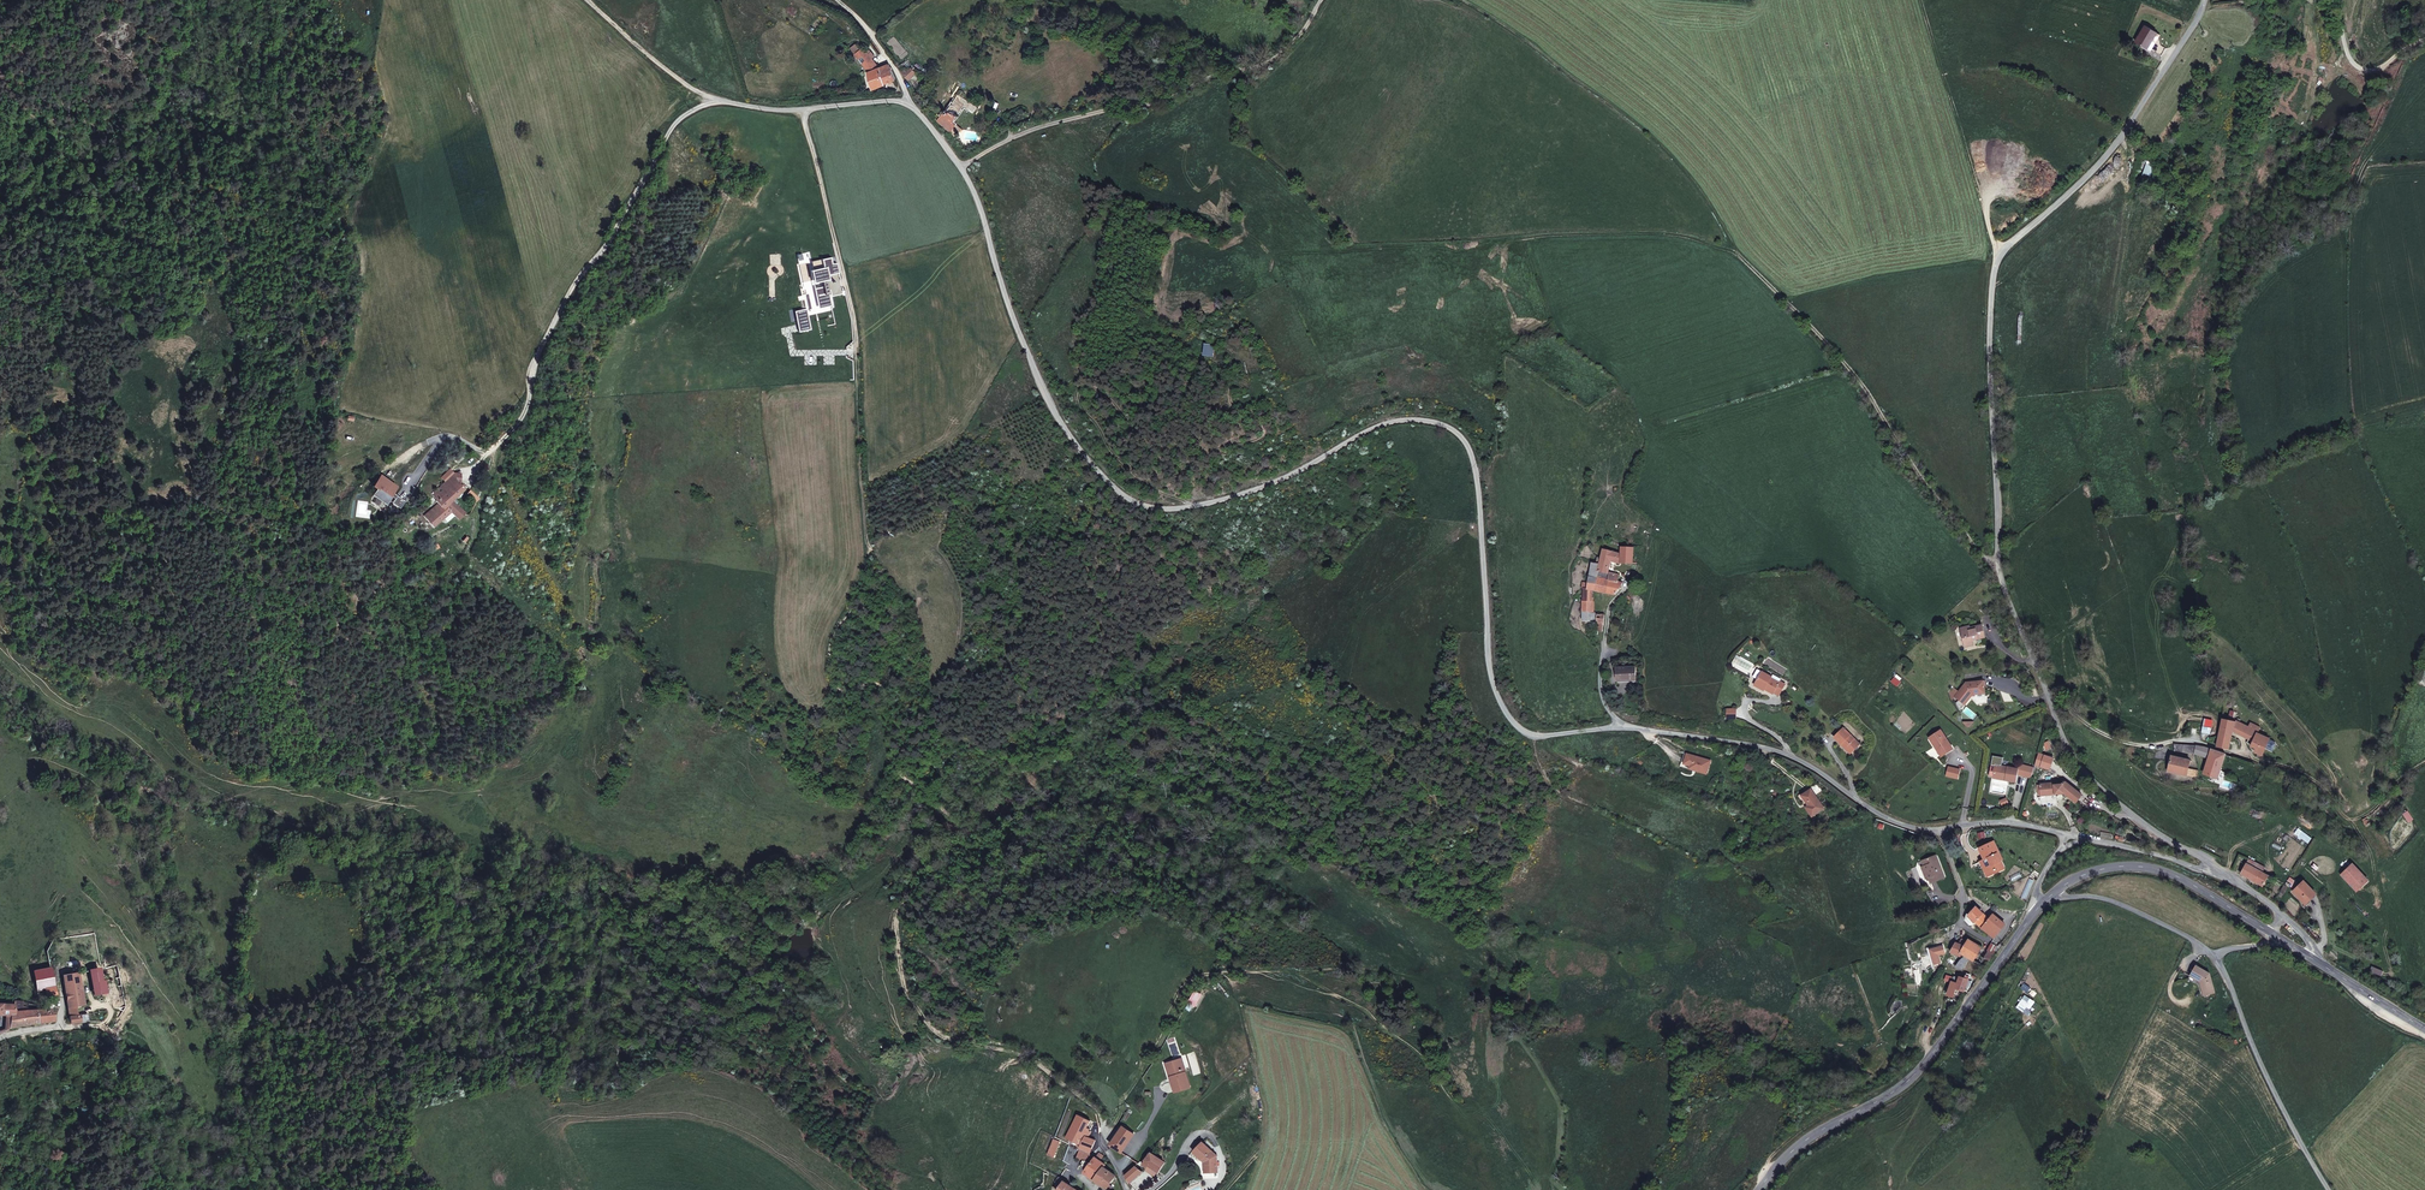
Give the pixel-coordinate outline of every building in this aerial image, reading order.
[(2147,44),(2146,43),(2151,35),(2140,28),(2129,44),(2142,52),(2147,44)] [(866,48),(856,54),(868,72),(873,69),(878,66),(875,62),(866,48)] [(911,75),(914,78),(918,74),(913,65),(910,69),(908,67),(901,72),(907,79),(911,75)] [(868,72),(870,76),(873,87),(895,81),(889,66),(872,71),(868,72)] [(942,114),(937,121),(955,135),(958,131),(953,127),(962,112),(961,111),(964,106),(974,113),(978,108),(956,95),(945,116),(942,114)] [(829,257),(807,262),(810,278),(838,272),(835,262),(830,263),(829,257)] [(795,314),(788,315),(790,332),(798,332),(795,316),(795,314)] [(801,315),(795,316),(798,332),(807,331),(806,322),(802,323),(801,315)] [(399,485),(404,477),(387,465),(381,476),(386,479),(387,478),(399,485)] [(460,480),(460,474),(461,473),(455,472),(446,480),(451,485),(456,481),(460,480)] [(450,511),(452,513),(458,507),(455,504),(456,504),(457,503),(458,502),(458,500),(457,499),(456,498),(455,497),(454,497),(463,488),(462,487),(463,486),(461,484),(460,485),(456,481),(451,485),(446,480),(438,488),(437,488),(430,494),(440,505),(442,508),(445,505),(449,510),(450,511)] [(440,505),(426,518),(433,526),(445,515),(441,509),(442,508),(440,505)] [(464,512),(458,507),(452,513),(457,518),(464,512)] [(1618,563),(1630,565),(1632,547),(1622,547),(1620,554),(1618,563)] [(1620,554),(1603,551),(1600,564),(1598,573),(1604,574),(1607,562),(1618,563),(1620,554)] [(1600,564),(1592,563),(1591,573),(1598,573),(1600,564)] [(1580,588),(1582,589),(1593,590),(1614,593),(1621,583),(1615,582),(1616,576),(1604,574),(1598,573),(1591,573),(1590,578),(1588,578),(1587,582),(1585,581),(1584,583),(1581,582),(1580,588)] [(1582,589),(1579,611),(1590,612),(1593,590),(1582,589)] [(1590,614),(1590,612),(1579,611),(1579,621),(1592,622),(1597,622),(1596,631),(1602,632),(1602,623),(1604,624),(1605,615),(1590,614)] [(1982,624),(1967,628),(1966,625),(1960,626),(1964,646),(1972,644),(1971,639),(1985,636),(1982,624)] [(1611,668),(1612,681),(1630,681),(1629,668),(1611,668)] [(1760,676),(1756,683),(1765,689),(1764,690),(1773,696),(1774,694),(1779,697),(1785,686),(1762,672),(1760,676)] [(1962,703),(1970,692),(1982,691),(1981,687),(1981,679),(1972,679),(1963,680),(1952,695),(1956,698),(1962,703)] [(1763,692),(1764,690),(1765,689),(1756,683),(1754,687),(1763,692)] [(1954,701),(1958,707),(1962,703),(1956,698),(1954,701)] [(1740,724),(1738,715),(1729,716),(1730,725),(1740,724)] [(2229,752),(2232,734),(2234,723),(2220,722),(2217,750),(2229,752)] [(2232,734),(2248,742),(2252,734),(2249,732),(2234,723),(2232,734)] [(2261,734),(2251,728),(2249,732),(2252,734),(2248,742),(2250,743),(2250,749),(2255,751),(2254,754),(2259,757),(2257,760),(2263,762),(2271,742),(2259,737),(2261,734)] [(1845,730),(1835,741),(1845,750),(1848,747),(1856,754),(1863,745),(1845,730)] [(1950,749),(1939,730),(1928,736),(1933,745),(1935,744),(1941,755),(1950,749)] [(1941,755),(1935,744),(1933,745),(1940,756),(1941,755)] [(1856,754),(1848,747),(1845,750),(1853,757),(1856,754)] [(2192,756),(2205,762),(2211,753),(2193,749),(2192,756)] [(2226,758),(2211,753),(2205,762),(2200,778),(2214,782),(2222,768),(2226,758)] [(2166,776),(2194,782),(2195,776),(2187,774),(2189,766),(2169,762),(2166,776)] [(2015,775),(2028,777),(2031,767),(2017,765),(2016,770),(2015,775)] [(1954,779),(1957,770),(1945,767),(1943,776),(1954,779)] [(2016,770),(1999,768),(1995,768),(1993,778),(1996,778),(2004,780),(2004,782),(2014,783),(2015,775),(2016,770)] [(2038,785),(2039,796),(2043,796),(2061,794),(2073,803),(2080,795),(2063,782),(2060,782),(2060,784),(2051,785),(2051,783),(2049,784),(2038,785)] [(1816,793),(1814,790),(1802,799),(1804,802),(1816,793)] [(1830,811),(1816,793),(1804,802),(1818,820),(1830,811)] [(2004,804),(2005,804),(2010,801),(2008,796),(2002,800),(2004,804)] [(2360,822),(2364,828),(2369,824),(2365,819),(2360,822)] [(2022,830),(2011,841),(2022,853),(2034,842),(2022,830)] [(1997,875),(1996,872),(2003,868),(1998,857),(2001,856),(1996,844),(1981,851),(1986,863),(1990,861),(1993,868),(1987,870),(1991,878),(1997,875)] [(1922,861),(1924,866),(1930,880),(1931,884),(1945,879),(1937,856),(1922,861)] [(2262,867),(2246,857),(2244,863),(2260,873),(2262,867)] [(2260,873),(2244,863),(2240,873),(2261,886),(2266,876),(2260,873)] [(2350,864),(2339,876),(2355,892),(2366,881),(2350,864)] [(1925,881),(1930,880),(1924,866),(1920,867),(1925,881)] [(2300,883),(2290,894),(2303,905),(2313,895),(2300,883)] [(1967,927),(1972,923),(1979,929),(1987,922),(1972,907),(1964,916),(1962,922),(1967,927)] [(1979,929),(1991,939),(2002,927),(1991,918),(1987,922),(1979,929)] [(1967,941),(1966,944),(1960,941),(1957,946),(1954,944),(1949,954),(1958,958),(1959,956),(1962,958),(1958,963),(1954,970),(1959,973),(1961,972),(1966,960),(1971,962),(1980,947),(1967,941)] [(1979,974),(1991,955),(1985,951),(1980,947),(1971,962),(1978,966),(1975,972),(1979,974)] [(1941,949),(1928,954),(1934,969),(1940,967),(1937,959),(1944,956),(1941,949)] [(2200,984),(2201,985),(2203,985),(2206,998),(2215,995),(2211,976),(2195,967),(2189,977),(2200,984)] [(48,997),(56,995),(52,976),(50,968),(35,970),(39,990),(46,989),(48,997)] [(91,972),(94,996),(105,993),(105,992),(104,990),(100,970),(91,972)] [(69,1007),(84,1004),(79,974),(63,976),(69,1007)] [(1965,977),(1963,981),(1958,978),(1957,980),(1953,989),(1960,995),(1968,978),(1965,977)] [(1949,987),(1953,989),(1957,980),(1953,978),(1948,987),(1949,987)] [(2023,984),(2020,990),(2025,993),(2029,988),(2023,984)] [(2,1016),(9,1016),(14,1016),(14,1013),(15,1005),(0,1005),(0,1016),(2,1016)] [(10,1026),(10,1028),(55,1022),(54,1014),(53,1013),(51,1009),(14,1013),(14,1016),(9,1016),(10,1026)] [(80,1014),(70,1015),(72,1023),(81,1022),(80,1014)] [(1171,1066),(1174,1075),(1171,1076),(1175,1091),(1191,1087),(1184,1058),(1174,1061),(1175,1065),(1171,1066)] [(1171,1066),(1175,1065),(1174,1061),(1167,1063),(1171,1076),(1174,1075),(1171,1066)] [(1273,1138),(1281,1135),(1276,1124),(1266,1129),(1269,1135),(1271,1134),(1273,1138)] [(1115,1150),(1113,1153),(1118,1155),(1120,1153),(1123,1154),(1136,1135),(1122,1127),(1109,1144),(1110,1146),(1115,1150)] [(1095,1147),(1096,1142),(1094,1141),(1094,1139),(1083,1136),(1080,1145),(1092,1149),(1092,1146),(1095,1147)] [(1045,1158),(1051,1160),(1057,1144),(1051,1141),(1045,1158)] [(1217,1156),(1202,1142),(1193,1152),(1201,1159),(1203,1158),(1205,1160),(1204,1162),(1204,1168),(1209,1167),(1209,1173),(1218,1172),(1217,1156)] [(1077,1156),(1086,1160),(1089,1153),(1079,1150),(1077,1156)] [(1158,1172),(1160,1170),(1163,1165),(1165,1162),(1150,1154),(1142,1166),(1147,1169),(1149,1166),(1158,1172)] [(1086,1160),(1077,1156),(1074,1166),(1080,1167),(1086,1160)] [(1110,1185),(1107,1182),(1113,1175),(1101,1166),(1104,1163),(1099,1159),(1095,1157),(1084,1173),(1104,1187),(1107,1189),(1110,1185)] [(1136,1165),(1123,1177),(1131,1185),(1143,1174),(1140,1170),(1141,1168),(1140,1166),(1138,1167),(1136,1165)] [(1067,1184),(1075,1174),(1066,1168),(1059,1178),(1063,1181),(1058,1189),(1076,1189),(1067,1184)]
